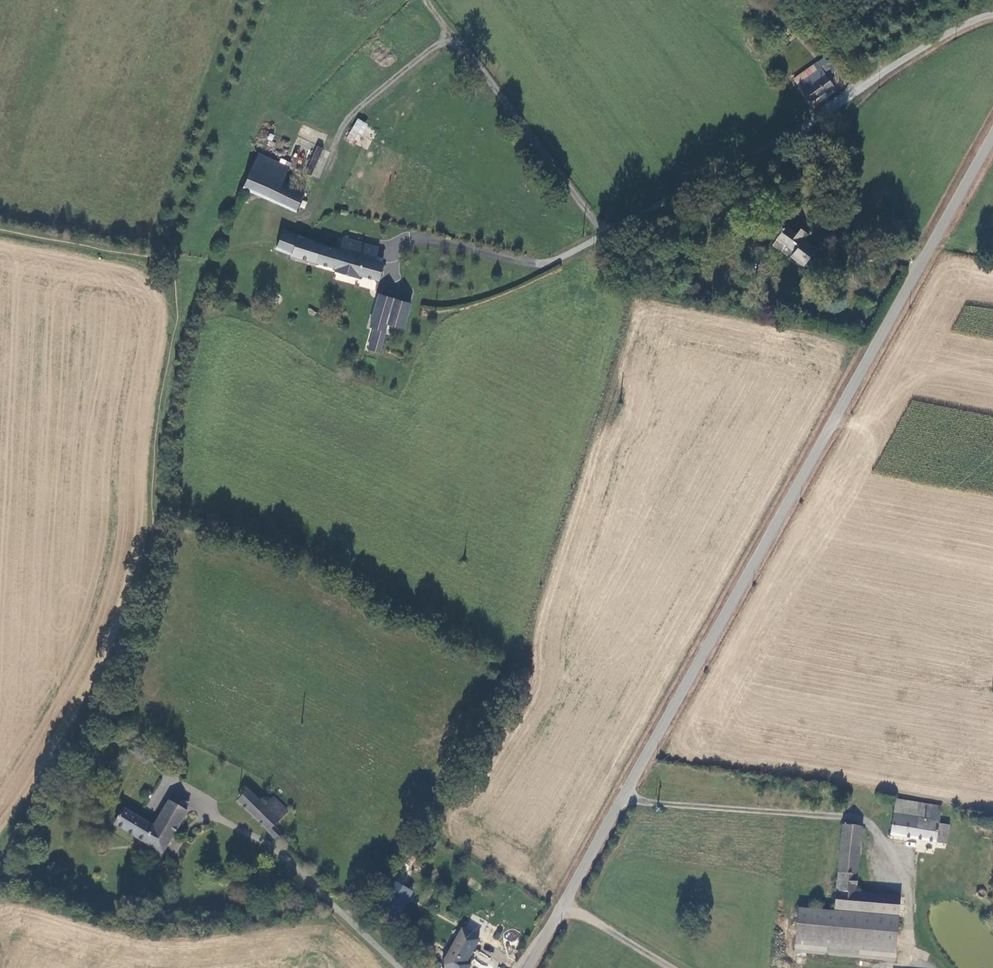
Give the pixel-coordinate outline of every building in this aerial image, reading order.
[(808,96),(830,80),(816,64),(795,80),(808,96)] [(346,139),(356,145),(368,124),(357,118),(346,139)] [(315,146),(306,174),(321,179),(329,150),(315,146)] [(284,182),(290,168),(269,158),(259,154),(242,188),(296,213),(306,193),(284,182)] [(793,253),(789,258),(802,267),(815,248),(805,241),(810,235),(800,228),(795,234),(785,226),(776,240),(793,253)] [(339,249),(282,232),(276,250),(334,269),(334,271),(358,279),(359,275),(378,281),(383,264),(376,261),(377,247),(342,238),(339,249)] [(683,237),(693,245),(697,240),(687,233),(683,237)] [(793,253),(776,240),(771,246),(788,259),(789,258),(793,253)] [(376,330),(370,351),(378,353),(385,333),(387,324),(401,329),(403,330),(410,305),(394,298),(379,294),(370,328),(376,330)] [(398,337),(401,329),(387,324),(385,333),(398,337)] [(238,803),(278,843),(284,836),(275,827),(288,812),(274,798),(265,807),(249,792),(238,803)] [(174,794),(169,802),(174,805),(179,797),(174,794)] [(186,802),(179,797),(174,805),(180,809),(186,802)] [(940,825),(943,807),(895,799),(891,834),(945,847),(950,827),(940,825)] [(124,809),(115,822),(114,825),(162,856),(188,814),(180,809),(174,805),(169,802),(154,826),(124,809)] [(115,822),(124,809),(119,806),(110,819),(115,822)] [(841,826),(834,892),(833,907),(832,910),(898,918),(900,897),(857,892),(858,880),(860,859),(863,829),(841,826)] [(872,860),(860,859),(858,880),(870,881),(872,860)] [(397,918),(411,893),(392,882),(378,907),(397,918)] [(823,891),(822,906),(833,907),(834,892),(823,891)] [(897,918),(800,909),(797,937),(893,948),(897,918)] [(439,967),(440,967),(470,967),(466,964),(480,942),(461,931),(439,967)]
